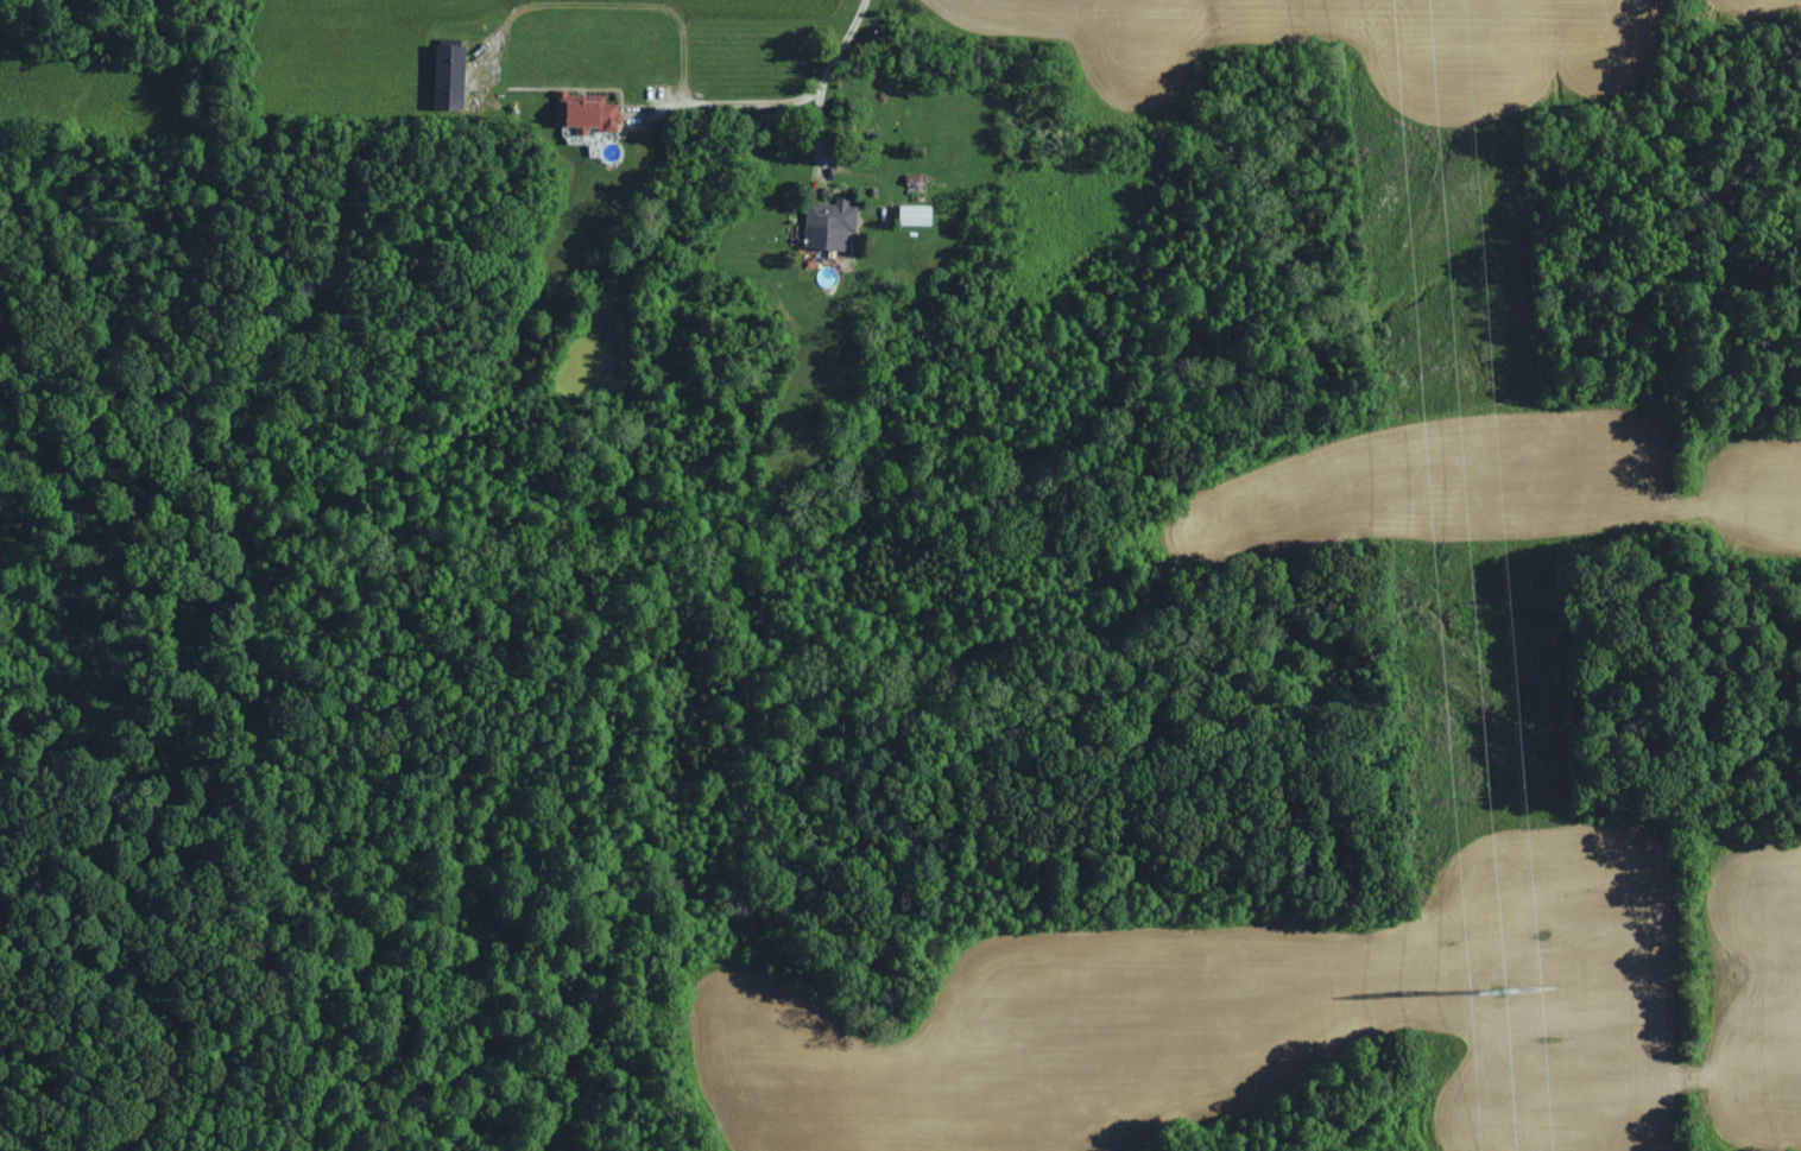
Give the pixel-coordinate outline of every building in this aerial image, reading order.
[(439,109),(470,110),(471,46),(440,45),(439,109)] [(561,126),(580,125),(580,136),(592,136),(592,131),(623,131),(623,104),(610,104),(610,99),(574,100),(574,109),(561,110),(561,126)] [(851,251),(852,233),(860,233),(861,207),(852,207),(852,197),(839,197),(838,206),(810,205),(808,249),(851,251)] [(938,206),(902,206),(902,226),(938,226),(938,206)]
